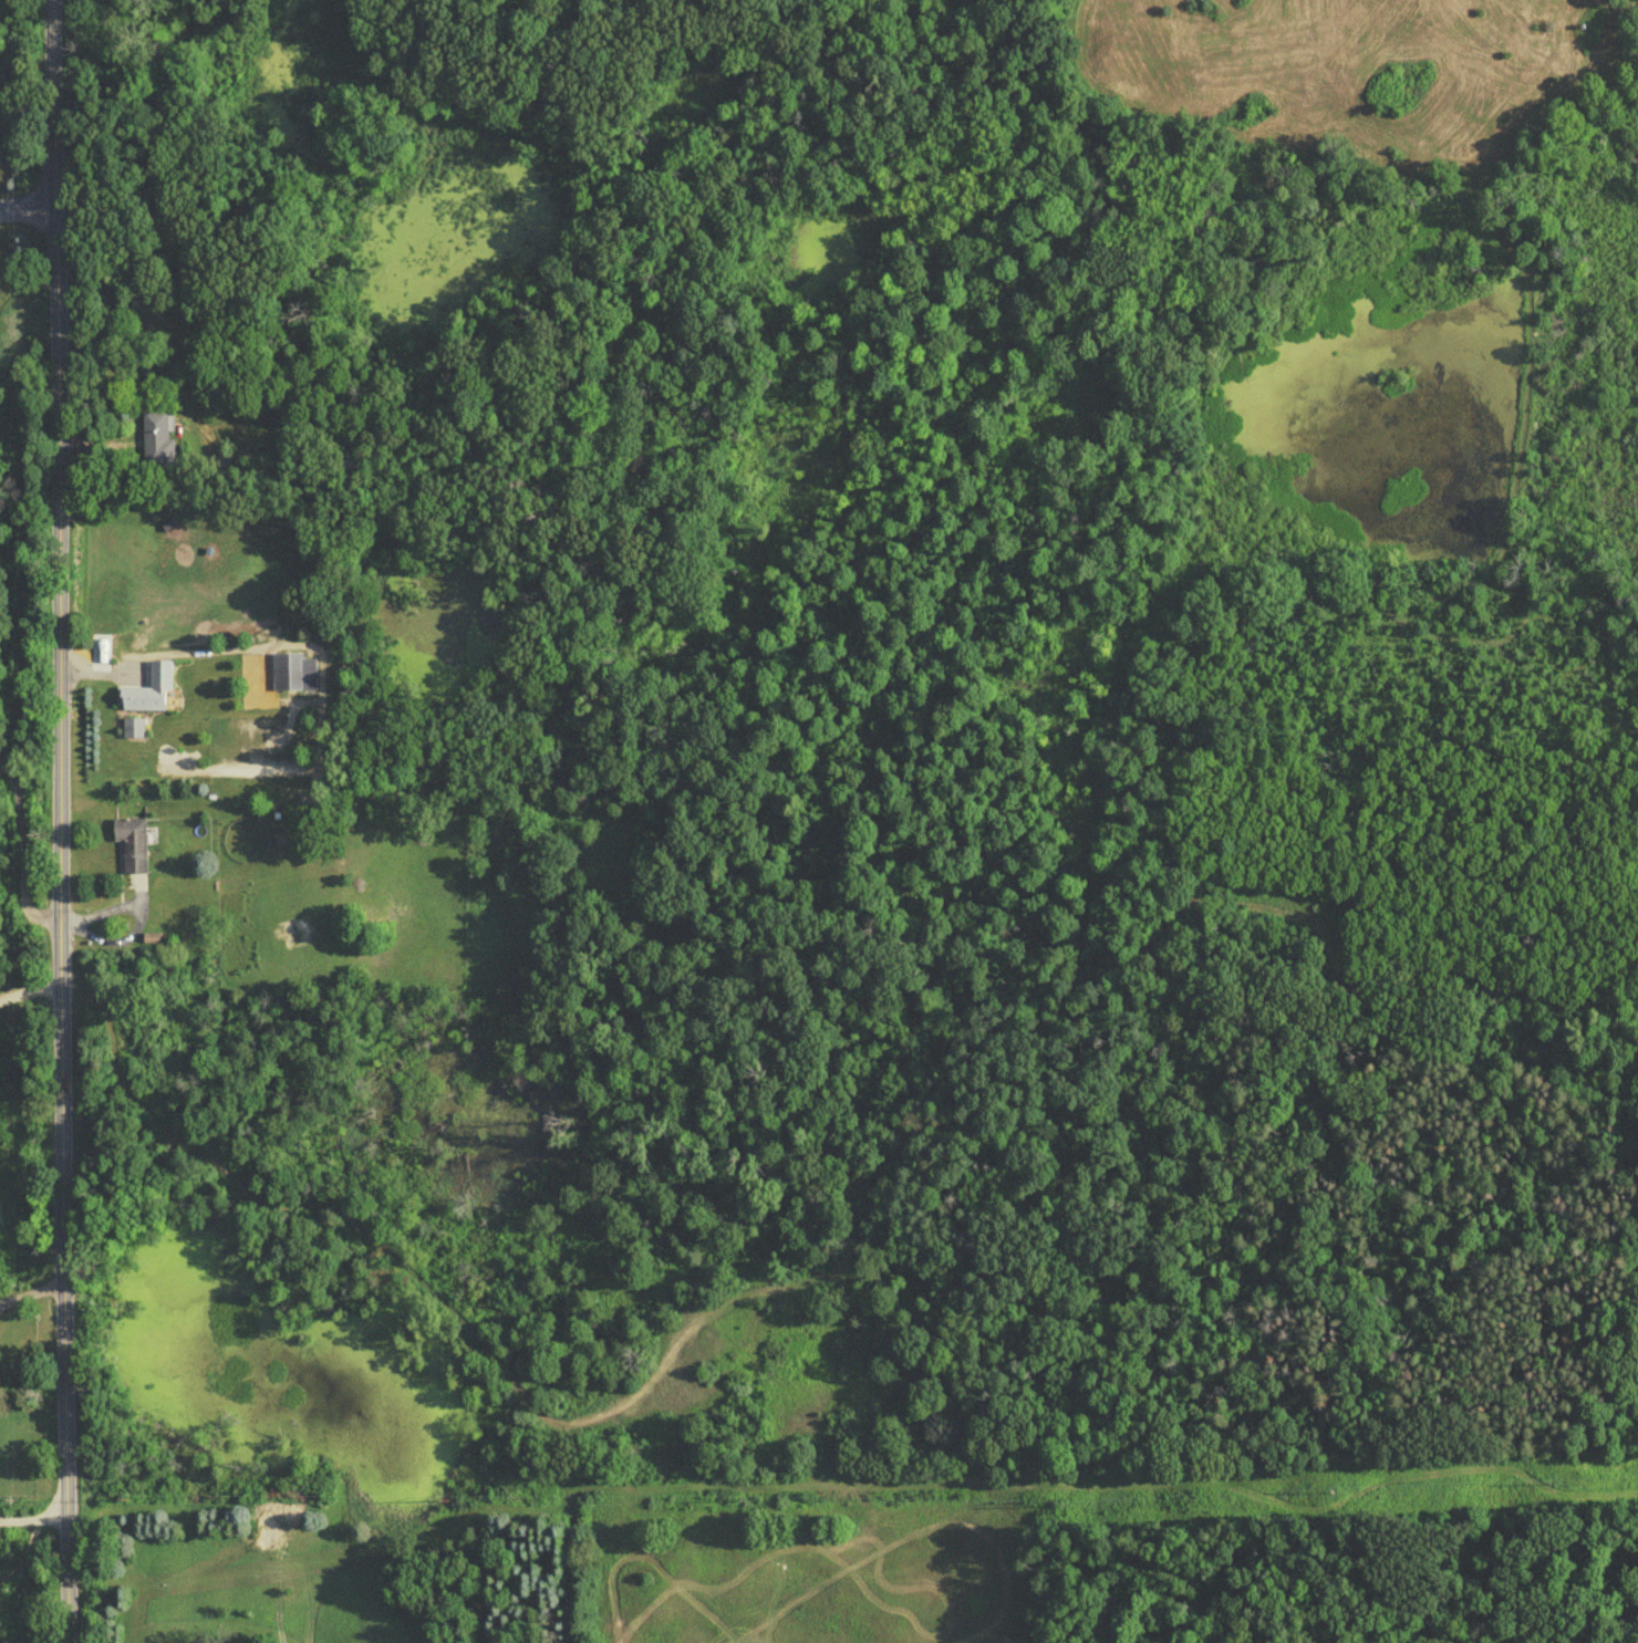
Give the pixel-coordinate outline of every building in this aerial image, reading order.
[(143,417),(143,470),(173,470),(173,417),(143,417)] [(274,659),(274,696),(318,696),(318,659),(274,659)] [(172,695),(172,667),(151,666),(150,693),(119,693),(119,715),(163,716),(163,695),(172,695)] [(123,743),(143,743),(143,724),(123,724),(123,743)] [(146,879),(145,823),(112,824),(113,846),(123,846),(123,879),(146,879)]
